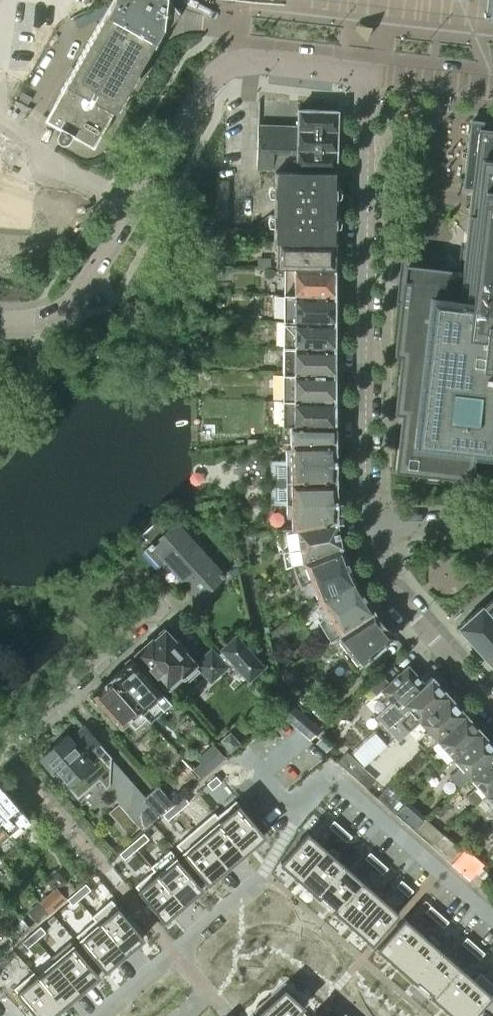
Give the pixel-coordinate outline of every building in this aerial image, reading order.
[(44,120),(59,128),(57,132),(56,133),(56,135),(56,137),(56,138),(57,139),(58,140),(59,141),(60,142),(62,142),(64,143),(66,142),(68,141),(69,140),(70,139),(72,135),(93,146),(163,24),(180,10),(172,0),(111,0),(44,120)] [(484,16),(488,17),(489,17),(489,21),(492,21),(492,0),(486,0),(484,12),(484,16)] [(252,16),(251,18),(342,29),(342,27),(252,16)] [(340,45),(249,34),(249,36),(340,46),(340,45)] [(257,169),(275,170),(297,170),(337,171),(338,110),(298,109),(298,125),(258,124),(257,169)] [(394,354),(401,355),(394,413),(402,414),(400,430),(395,471),(416,474),(420,474),(440,477),(472,480),(476,452),(492,454),(492,123),(480,121),(472,120),(471,126),(464,185),(463,185),(462,188),(465,189),(465,187),(471,188),(469,209),(468,220),(460,219),(457,222),(456,221),(454,221),(452,236),(454,237),(427,259),(427,262),(426,266),(405,263),(405,269),(404,268),(404,271),(403,286),(402,286),(402,287),(400,302),(394,354)] [(297,170),(275,170),(274,240),(336,241),(337,171),(297,170)] [(6,219),(5,224),(27,227),(30,203),(22,203),(24,189),(27,189),(27,188),(4,185),(4,179),(0,179),(0,218),(6,219)] [(336,242),(276,241),(276,267),(285,268),(336,268),(336,252),(336,242)] [(285,268),(285,294),(336,295),(336,268),(285,268)] [(285,294),(284,321),(336,321),(336,295),(285,294)] [(284,321),(284,347),(335,348),(336,321),(284,321)] [(284,347),(284,373),(335,374),(335,348),(284,347)] [(284,373),(283,400),(335,399),(335,374),(284,373)] [(283,426),(291,426),(335,426),(335,399),(283,400),(283,426)] [(282,442),(291,442),(335,442),(335,426),(291,426),(283,426),(282,442)] [(272,460),(272,482),(335,481),(335,442),(291,442),(291,450),(286,450),(286,460),(272,460)] [(292,514),(292,528),(336,521),(335,481),(272,482),(272,504),(287,504),(287,514),(292,514)] [(148,546),(144,549),(159,566),(165,560),(199,598),(224,575),(177,522),(166,532),(157,521),(155,523),(143,533),(150,541),(146,545),(148,546)] [(285,568),(294,564),(342,547),(336,521),(292,528),(286,530),(289,549),(281,551),(285,568)] [(315,591),(318,599),(355,580),(351,573),(342,547),(294,564),(301,584),(307,582),(311,592),(315,591)] [(320,621),(331,640),(375,612),(355,580),(318,599),(323,606),(320,609),(325,618),(320,621)] [(458,627),(461,631),(468,639),(474,646),(492,667),(492,598),(483,606),(482,605),(458,627)] [(375,612),(331,640),(326,643),(333,651),(329,654),(333,659),(342,653),(355,668),(394,635),(375,612)] [(152,640),(137,653),(168,688),(183,676),(188,681),(200,670),(199,669),(204,665),(206,666),(205,669),(211,676),(218,676),(229,666),(227,665),(231,661),(249,681),(265,667),(236,635),(220,649),(222,651),(218,655),(212,648),(196,662),(193,658),(194,657),(177,638),(175,639),(174,637),(172,639),(165,631),(153,641),(152,640)] [(126,663),(111,676),(150,720),(171,701),(132,657),(126,663)] [(382,676),(369,687),(376,695),(381,690),(392,702),(376,716),(399,741),(410,732),(420,722),(449,696),(432,677),(425,684),(408,666),(389,683),(382,676)] [(150,720),(111,676),(99,687),(98,687),(92,692),(121,726),(128,720),(135,727),(146,717),(149,721),(150,720)] [(449,696),(420,722),(427,730),(436,741),(465,715),(449,696)] [(465,715),(436,741),(453,759),(482,733),(465,715)] [(66,735),(42,756),(67,785),(78,797),(99,779),(107,788),(110,785),(111,770),(112,758),(112,756),(101,744),(85,726),(70,739),(66,735)] [(450,777),(459,787),(469,778),(492,757),(492,746),(482,733),(453,759),(460,767),(450,777)] [(202,763),(194,770),(201,777),(224,756),(218,749),(202,763)] [(345,754),(338,762),(357,779),(364,771),(345,754)] [(466,795),(476,806),(484,799),(486,796),(492,790),(492,757),(469,778),(477,786),(466,795)] [(107,788),(118,800),(121,797),(122,782),(123,770),(111,770),(110,785),(107,788)] [(364,771),(357,779),(367,788),(374,780),(364,771)] [(216,775),(207,783),(212,789),(221,781),(216,775)] [(118,800),(129,813),(132,810),(133,795),(134,783),(122,782),(121,797),(118,800)] [(144,823),(140,826),(143,829),(173,803),(157,785),(145,796),(144,823)] [(7,833),(8,834),(27,817),(0,787),(0,825),(7,833)] [(484,799),(490,806),(486,810),(492,817),(492,790),(486,796),(484,799)] [(129,813),(140,826),(144,823),(145,796),(133,795),(132,810),(129,813)] [(184,796),(173,805),(178,811),(189,802),(184,796)] [(217,815),(217,816),(246,850),(248,848),(265,834),(236,800),(217,815)] [(173,805),(162,814),(168,820),(178,811),(173,805)] [(214,812),(195,828),(228,866),(230,864),(243,853),(246,850),(217,816),(217,815),(214,812)] [(334,820),(329,826),(338,833),(343,827),(334,820)] [(343,827),(338,833),(347,841),(352,835),(343,827)] [(195,828),(176,844),(208,882),(225,867),(225,868),(228,866),(195,828)] [(283,856),(278,861),(298,879),(325,847),(306,831),(283,857),(283,856)] [(144,832),(131,842),(137,849),(149,838),(144,832)] [(131,842),(119,853),(124,859),(137,849),(131,842)] [(325,847),(298,879),(316,895),(343,863),(325,847)] [(170,849),(150,866),(153,869),(154,869),(183,903),(186,901),(185,901),(202,887),(170,849)] [(370,851),(365,857),(374,865),(379,859),(370,851)] [(463,851),(451,863),(470,880),(481,867),(463,851)] [(379,859),(374,865),(383,873),(388,867),(379,859)] [(343,863),(316,895),(318,897),(320,895),(333,906),(331,908),(334,911),(361,879),(343,863)] [(153,869),(135,885),(164,919),(181,905),(183,903),(154,869),(153,869)] [(87,879),(78,887),(83,893),(92,885),(87,879)] [(361,879),(334,911),(352,926),(379,895),(361,879)] [(404,882),(399,888),(408,896),(413,890),(404,882)] [(57,887),(40,902),(50,912),(66,898),(57,887)] [(75,890),(66,898),(71,904),(80,896),(75,890)] [(379,895),(352,926),(371,944),(376,938),(399,912),(379,895)] [(111,899),(92,915),(95,919),(125,953),(127,951),(143,937),(111,899)] [(40,902),(30,911),(37,919),(38,921),(48,912),(40,902)] [(431,905),(425,911),(434,919),(440,913),(431,905)] [(440,913),(434,919),(443,927),(449,921),(440,913)] [(380,941),(375,947),(395,964),(422,933),(403,916),(380,942),(380,941)] [(95,919),(76,935),(105,969),(122,955),(125,953),(95,919)] [(40,926),(31,933),(37,939),(46,932),(40,926)] [(31,933),(22,941),(27,947),(37,939),(31,933)] [(422,933),(395,964),(413,980),(440,949),(440,948),(422,933)] [(467,937),(461,943),(471,950),(476,944),(467,937)] [(70,940),(50,957),(54,960),(80,991),(83,989),(82,988),(99,974),(70,940)] [(476,944),(471,950),(480,958),(485,952),(476,944)] [(413,980),(412,981),(414,983),(416,980),(430,992),(428,994),(430,997),(431,996),(458,965),(440,949),(413,980)] [(36,975),(62,1006),(65,1004),(65,1003),(78,992),(78,993),(80,991),(54,960),(36,975)] [(458,965),(431,996),(447,1010),(474,979),(458,964),(458,965)] [(14,988),(38,1015),(50,1015),(59,1008),(60,1008),(62,1006),(36,975),(33,971),(14,988)] [(446,1011),(452,1015),(472,1015),(491,995),(474,979),(447,1010),(446,1011)] [(299,1010),(300,1010),(305,1005),(284,987),(253,1014),(255,1015),(292,1015),(299,1010)]
